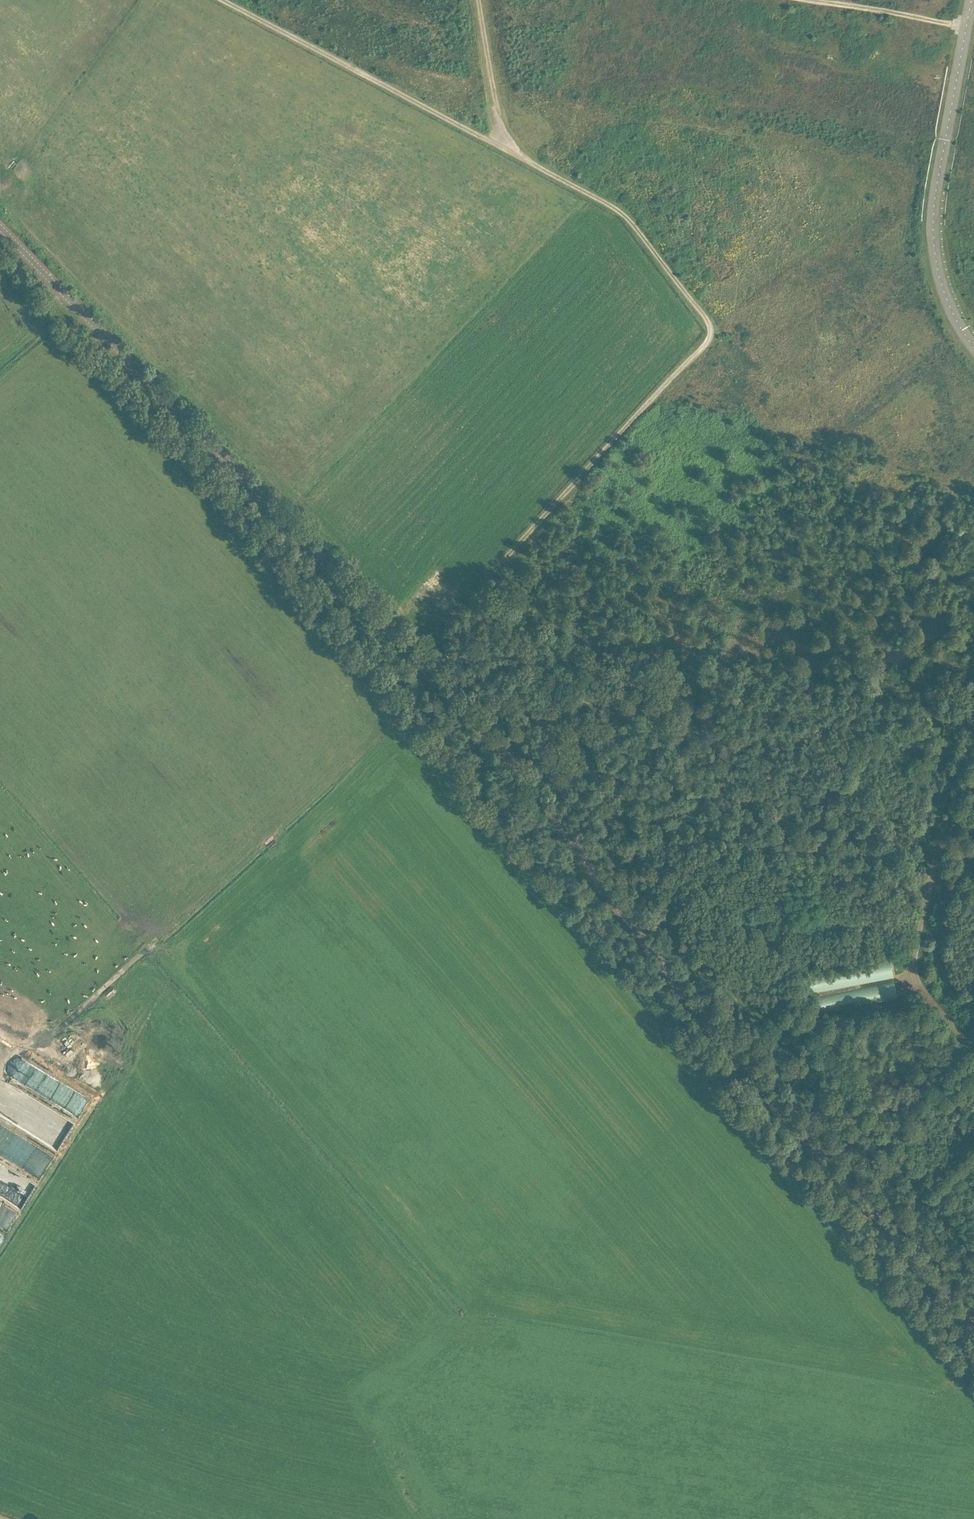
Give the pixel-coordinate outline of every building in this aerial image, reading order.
[(898,998),(894,981),(890,956),(803,973),(811,1015),(898,998)]
